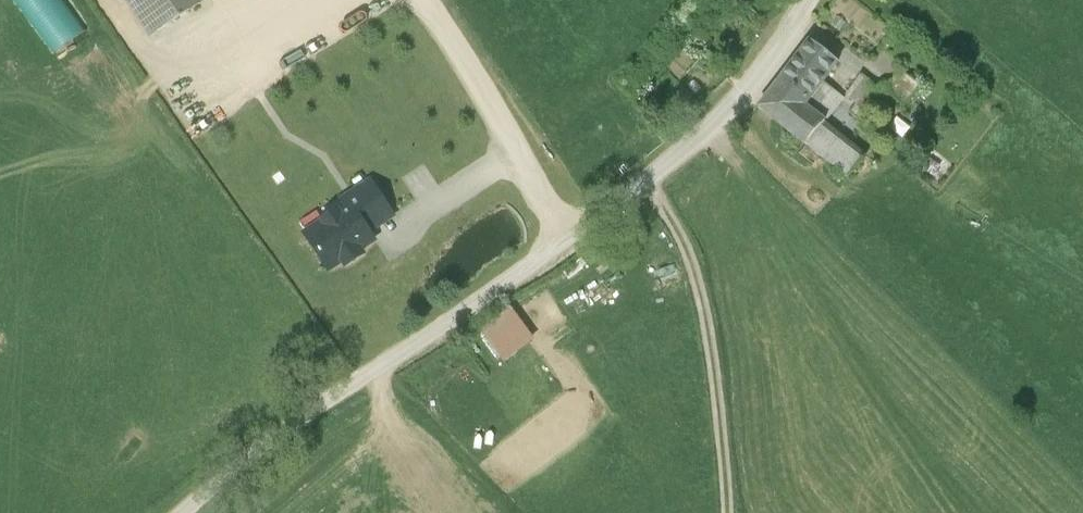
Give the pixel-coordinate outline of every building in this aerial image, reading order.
[(223,0),(121,0),(153,47),(190,22),(223,0)] [(808,46),(756,114),(811,155),(829,130),(807,113),(840,71),(808,46)] [(848,95),(865,106),(879,84),(862,73),(848,95)] [(872,162),(829,130),(811,155),(853,187),(872,162)] [(343,201),(349,210),(351,209),(367,233),(393,217),(371,183),(343,201)] [(351,209),(349,210),(340,216),(338,213),(324,222),(327,226),(309,239),(330,271),(344,262),(346,266),(363,255),(360,251),(373,242),(367,233),(351,209)] [(663,283),(682,277),(677,263),(658,269),(663,283)] [(521,311),(486,329),(502,361),(537,343),(521,311)]
